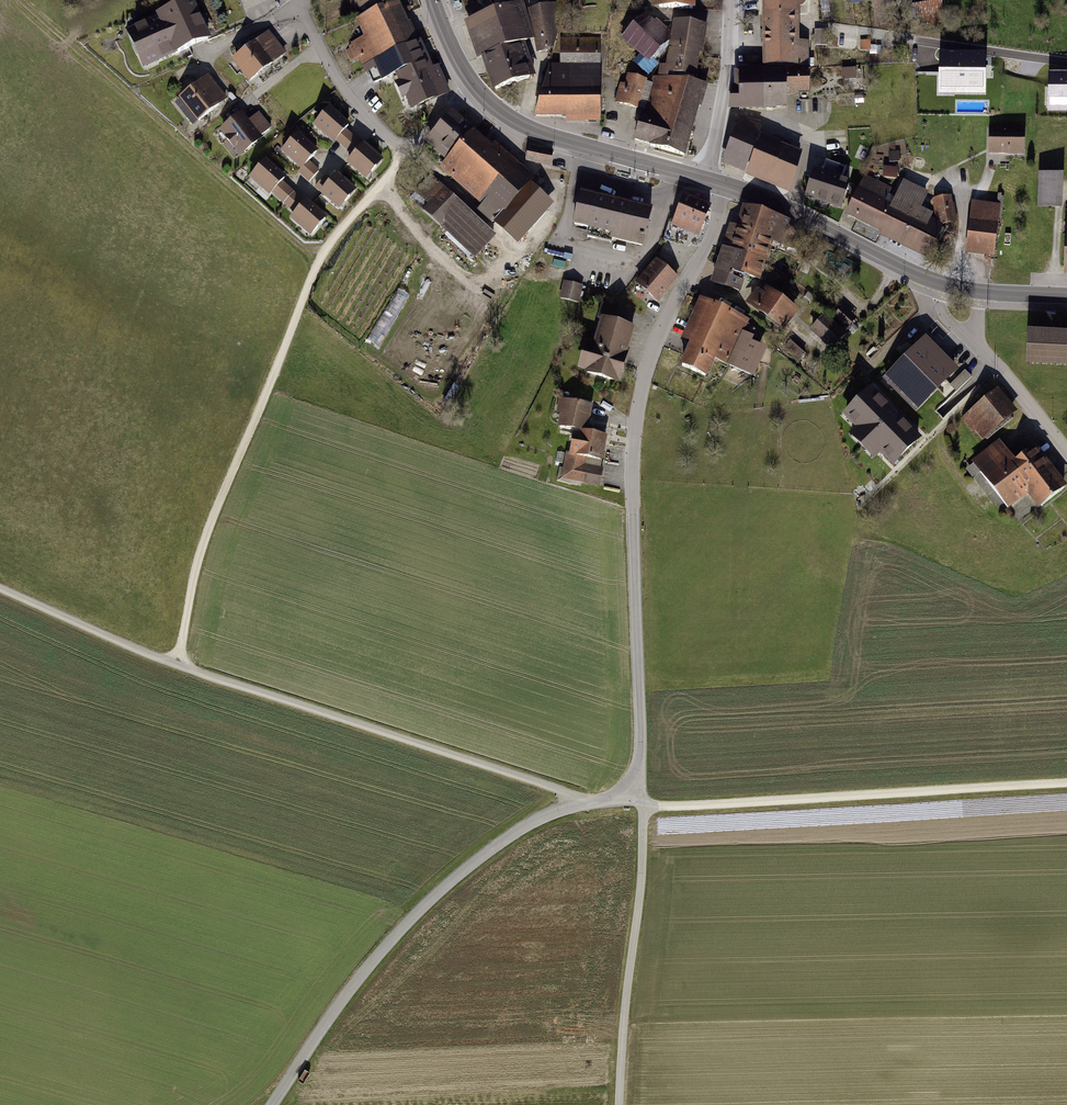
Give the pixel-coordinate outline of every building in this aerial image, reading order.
[(410,107),(442,94),(437,84),(445,81),(438,66),(431,69),(400,0),(349,0),(364,34),(355,38),(375,83),(395,73),(410,107)] [(554,6),(534,9),(541,51),(552,49),(565,4),(564,0),(553,0),(554,6)] [(694,0),(652,0),(652,8),(693,9),(694,0)] [(764,65),(808,64),(807,42),(798,42),(797,5),(802,5),(806,0),(764,0),(764,65)] [(471,21),(495,90),(534,76),(522,42),(531,39),(518,5),(471,21)] [(207,41),(191,6),(127,35),(143,70),(207,41)] [(639,54),(649,63),(653,59),(669,42),(670,32),(657,18),(654,21),(646,13),(621,38),(639,54)] [(660,64),(658,76),(668,77),(668,73),(696,78),(699,54),(702,55),(707,26),(674,21),(667,66),(660,64)] [(827,30),(815,30),(815,45),(827,45),(827,30)] [(268,36),(235,65),(249,82),(283,54),(268,36)] [(599,40),(562,40),(562,66),(551,66),(537,115),(599,115),(599,40)] [(986,51),(939,51),(939,92),(986,93),(986,51)] [(658,64),(653,59),(649,63),(639,54),(632,62),(648,75),(658,64)] [(733,89),(731,108),(785,105),(785,93),(809,93),(808,68),(741,70),(741,88),(733,89)] [(1050,71),(1049,104),(1066,104),(1066,71),(1050,71)] [(621,84),(616,103),(638,109),(646,80),(628,75),(625,86),(621,84)] [(684,154),(705,85),(656,79),(645,115),(642,115),(635,140),(684,154)] [(208,81),(182,102),(198,121),(223,100),(208,81)] [(348,125),(329,109),(314,125),(333,142),(348,125)] [(454,110),(427,140),(448,159),(439,168),(492,217),(528,179),(454,110)] [(241,117),(223,133),(241,153),(268,130),(258,118),(248,126),(241,117)] [(724,161),(745,169),(757,137),(759,123),(741,119),(724,161)] [(991,128),(990,153),(1024,153),(1024,129),(991,128)] [(316,152),(297,135),(282,152),(301,169),(316,152)] [(762,140),(749,171),(791,188),(800,155),(762,140)] [(552,150),(527,145),(523,162),(548,167),(552,150)] [(381,161),(363,146),(348,164),(366,179),(381,161)] [(814,171),(806,197),(841,208),(849,183),(842,180),(846,167),(826,161),(822,173),(814,171)] [(284,178),(265,162),(251,178),(269,194),(284,178)] [(899,178),(899,168),(885,168),(885,179),(899,178)] [(1040,174),(1039,207),(1062,208),(1063,175),(1040,174)] [(354,191),(336,176),(321,194),(339,209),(354,191)] [(865,177),(847,215),(929,254),(943,226),(929,220),(931,215),(919,209),(927,193),(904,182),(892,206),(884,202),(891,189),(865,177)] [(442,186),(420,207),(472,261),(494,240),(442,186)] [(579,191),(570,225),(639,244),(648,209),(579,191)] [(680,194),(671,225),(699,234),(708,202),(680,194)] [(951,197),(935,199),(939,224),(955,221),(951,197)] [(974,202),(972,220),(998,223),(1000,205),(974,202)] [(324,218),(306,203),(292,219),(310,235),(324,218)] [(736,234),(720,281),(747,290),(752,277),(773,285),(794,223),(757,210),(747,238),(736,234)] [(972,220),(968,252),(994,256),(998,223),(972,220)] [(656,257),(634,281),(656,302),(678,276),(656,257)] [(582,286),(563,281),(559,298),(578,303),(582,286)] [(769,289),(756,307),(788,329),(801,310),(769,289)] [(399,290),(370,341),(380,347),(409,295),(399,290)] [(700,341),(690,364),(714,375),(721,361),(762,379),(773,355),(744,341),(753,321),(707,300),(690,337),(700,341)] [(839,305),(815,331),(839,354),(863,328),(839,305)] [(582,337),(576,368),(619,377),(630,323),(597,316),(592,340),(582,337)] [(1029,334),(1028,365),(1066,366),(1066,336),(1029,334)] [(927,341),(890,377),(919,407),(957,371),(927,341)] [(965,395),(978,383),(974,379),(961,391),(965,395)] [(921,439),(872,390),(846,416),(859,429),(852,435),(874,457),(882,450),(896,464),(921,439)] [(999,391),(967,417),(983,437),(1015,411),(999,391)] [(577,431),(571,473),(591,476),(593,461),(607,463),(611,438),(593,435),(597,409),(572,405),(568,430),(577,431)] [(999,444),(975,463),(1011,507),(1027,494),(1037,507),(1063,486),(1035,452),(1017,466),(999,444)]
